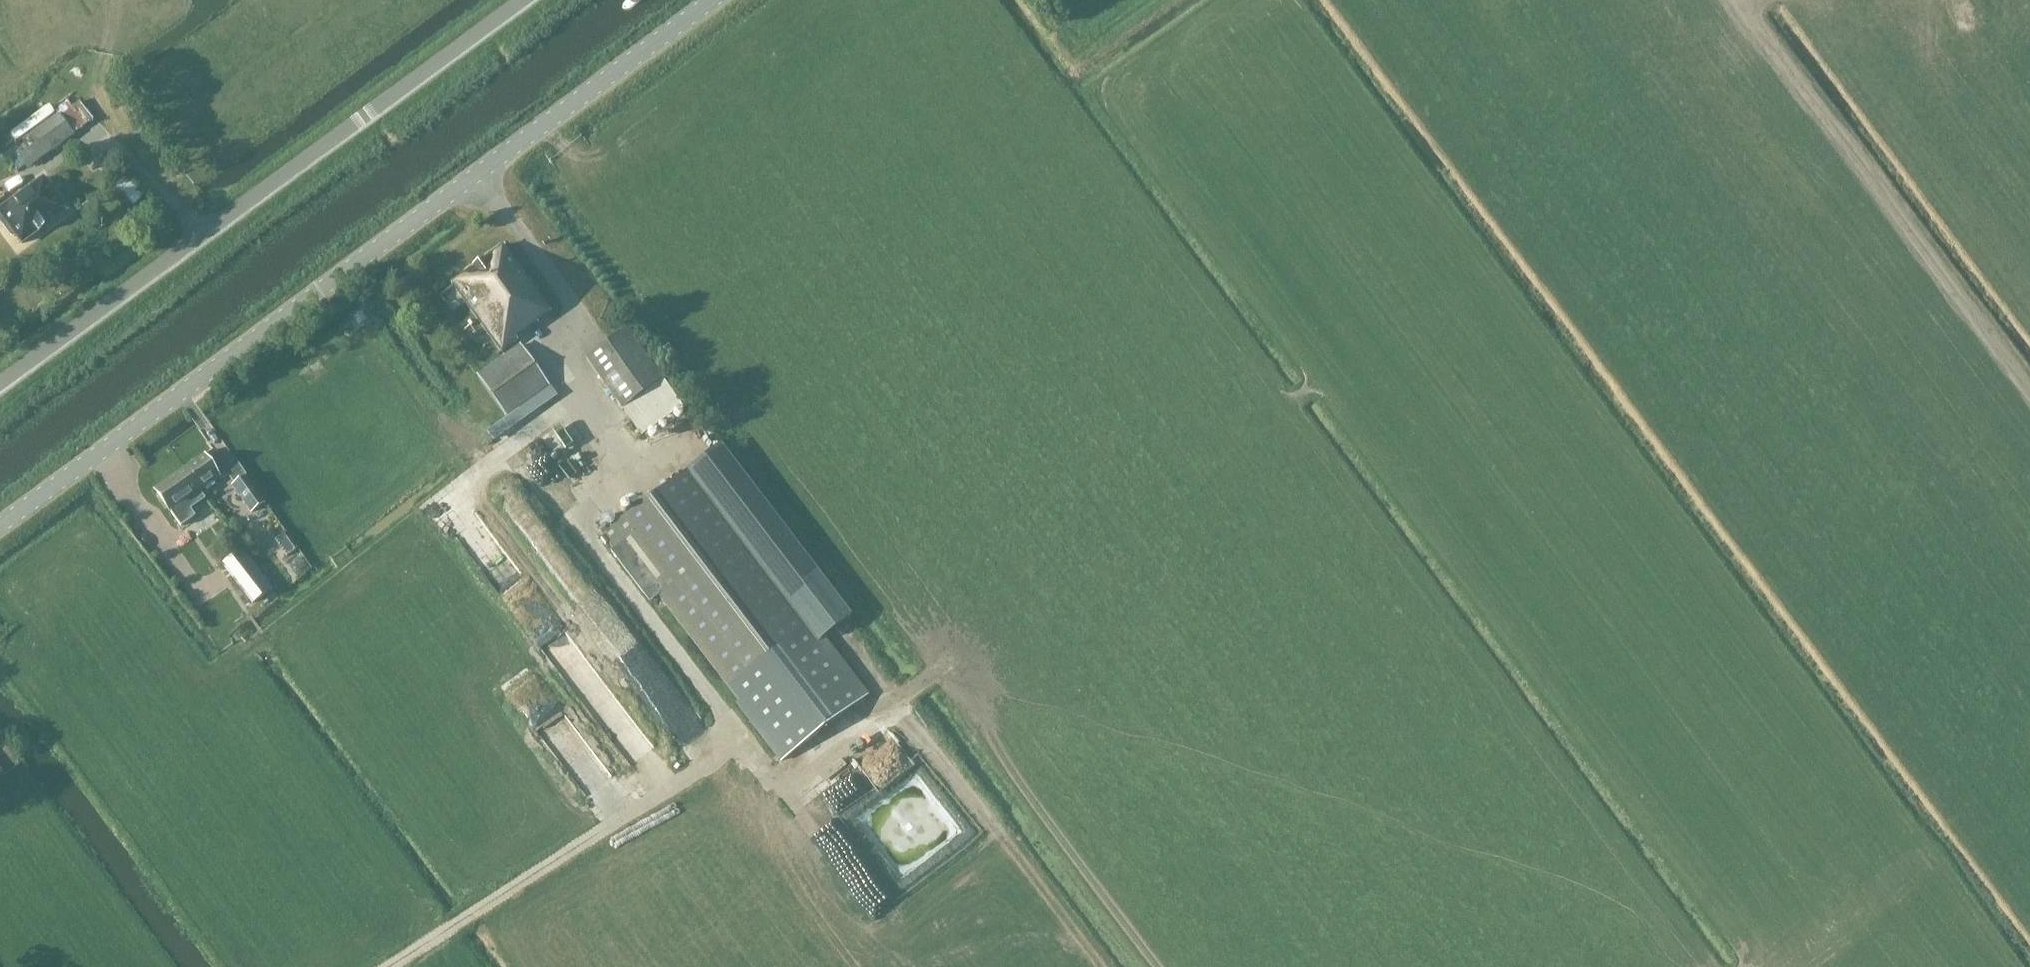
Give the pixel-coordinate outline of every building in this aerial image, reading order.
[(64,98),(53,106),(59,114),(70,129),(72,133),(90,119),(77,101),(70,106),(64,98)] [(53,106),(5,140),(11,148),(59,114),(53,106)] [(72,133),(70,129),(59,114),(11,148),(26,170),(74,136),(72,133)] [(19,240),(65,207),(42,175),(0,204),(0,213),(2,215),(0,216),(0,218),(0,220),(9,232),(12,233),(14,232),(19,240)] [(124,176),(114,186),(132,204),(142,195),(124,176)] [(503,246),(451,283),(502,352),(503,351),(516,341),(552,314),(503,246)] [(682,406),(663,380),(626,328),(584,359),(621,410),(621,409),(640,437),(682,406)] [(548,386),(516,341),(503,351),(505,355),(477,374),(506,416),(548,386)] [(559,454),(571,456),(573,441),(561,439),(559,454)] [(206,456),(205,454),(184,469),(201,492),(221,477),(219,476),(228,469),(214,449),(206,456)] [(181,505),(201,492),(184,469),(164,483),(165,484),(155,491),(173,515),(183,509),(181,505)] [(688,469),(601,535),(650,600),(657,596),(737,702),(781,760),(865,696),(821,638),(818,640),(688,469)] [(246,476),(230,486),(250,513),(265,503),(246,476)] [(228,553),(241,544),(228,526),(216,535),(228,553)] [(288,544),(280,549),(285,556),(293,550),(288,544)] [(830,589),(835,573),(812,566),(807,582),(830,589)]
